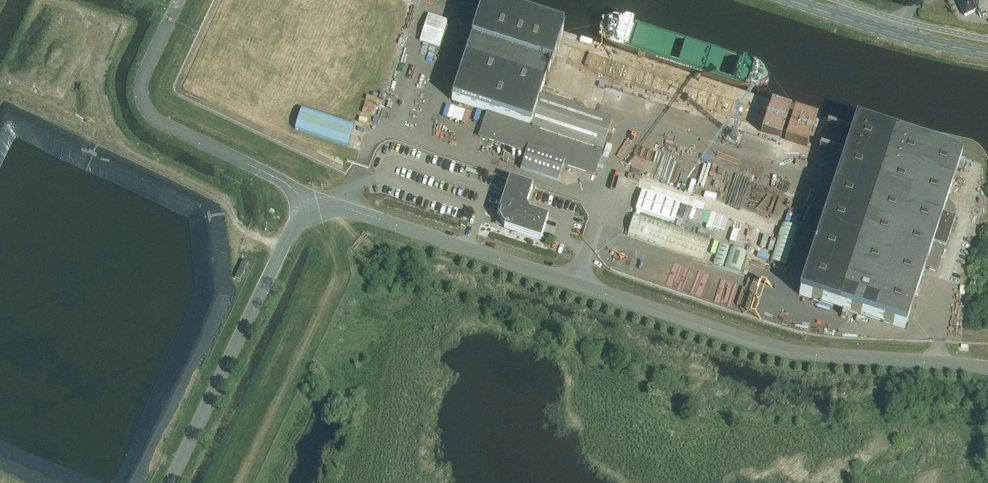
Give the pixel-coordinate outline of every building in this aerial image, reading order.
[(965,16),(977,11),(980,17),(986,15),(987,18),(987,17),(987,0),(957,0),(965,16)] [(595,176),(601,155),(607,157),(611,145),(605,143),(613,121),(568,107),(570,101),(553,96),(555,91),(544,87),(549,69),(550,70),(563,31),(483,5),(452,101),(486,112),(478,138),(525,153),(520,170),(558,182),(563,166),(595,176)] [(424,40),(447,47),(455,19),(432,12),(424,40)] [(622,82),(648,88),(653,69),(640,66),(642,59),(629,55),(622,82)] [(370,101),(363,120),(372,123),(379,104),(370,101)] [(354,125),(302,109),(295,130),(347,147),(354,125)] [(961,159),(895,137),(854,123),(797,295),(838,308),(904,330),(924,269),(926,270),(927,267),(937,270),(955,216),(955,214),(955,212),(955,210),(954,208),(953,206),(952,204),(951,203),(949,201),(947,201),(961,159)] [(547,219),(529,213),(526,205),(531,188),(510,181),(498,217),(499,217),(498,219),(502,227),(504,227),(504,228),(540,240),(547,219)] [(642,190),(635,213),(634,214),(627,234),(703,260),(710,240),(640,216),(641,212),(675,223),(681,203),(642,190)] [(729,230),(733,216),(715,212),(712,225),(729,230)] [(742,243),(746,231),(739,229),(735,241),(742,243)] [(730,247),(720,244),(714,264),(724,267),(730,247)] [(741,272),(747,253),(731,248),(725,267),(741,272)] [(248,260),(242,274),(246,276),(252,262),(248,260)]
